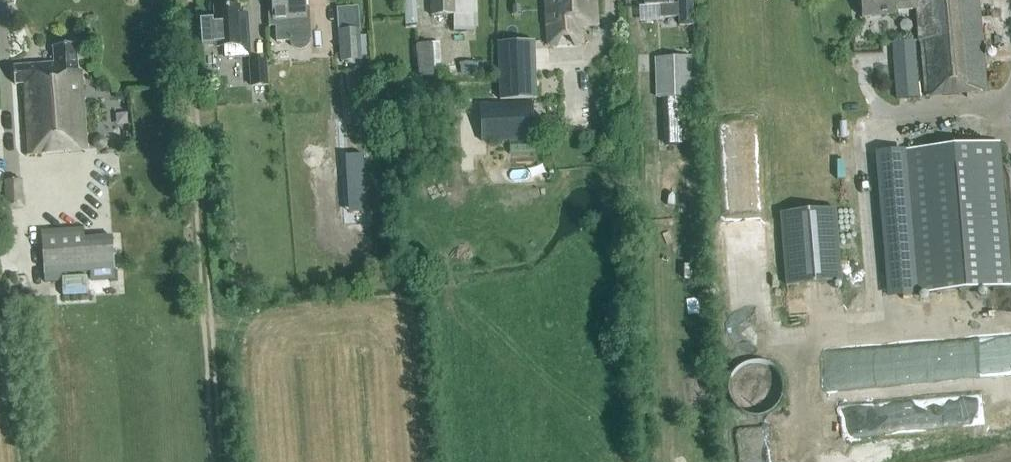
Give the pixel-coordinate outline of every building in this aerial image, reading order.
[(303,0),(271,0),(272,14),(267,14),(268,28),(274,28),(275,43),(290,42),(292,46),(295,49),(299,50),(303,49),(306,46),(307,41),(310,41),(309,22),(305,22),(303,0)] [(409,24),(422,24),(421,0),(407,0),(409,24)] [(430,16),(453,15),(453,29),(478,28),(477,0),(430,0),(430,16)] [(548,30),(572,29),(573,45),(583,45),(582,28),(596,28),(595,0),(546,0),(548,30)] [(692,2),(679,3),(679,6),(672,6),(672,0),(645,0),(646,7),(660,7),(661,19),(679,19),(680,26),(692,26),(692,2)] [(979,0),(861,0),(862,19),(897,16),(897,10),(919,9),(926,98),(986,93),(979,0)] [(239,18),(238,7),(213,9),(214,24),(212,24),(212,20),(198,21),(200,46),(213,45),(213,43),(215,43),(215,47),(224,46),(224,58),(248,56),(246,18),(239,18)] [(338,33),(339,62),(360,61),(358,32),(338,33)] [(537,99),(534,42),(498,43),(500,100),(537,99)] [(438,69),(437,43),(418,44),(419,70),(438,69)] [(919,98),(915,43),(894,44),(898,100),(919,98)] [(87,153),(81,74),(77,74),(75,46),(52,48),(53,65),(14,68),(15,87),(22,86),(27,158),(87,153)] [(691,98),(690,59),(658,59),(658,99),(691,98)] [(264,62),(248,63),(250,87),(266,86),(264,62)] [(363,92),(362,71),(352,72),(353,93),(363,92)] [(532,104),(480,105),(481,142),(508,141),(508,154),(533,153),(532,104)] [(686,143),(686,128),(663,129),(664,144),(686,143)] [(1010,289),(999,144),(907,152),(919,296),(1010,289)] [(26,197),(24,197),(23,180),(4,181),(6,212),(27,210),(26,197)] [(233,189),(225,190),(226,198),(234,198),(233,189)] [(781,214),(787,286),(841,282),(836,210),(781,214)] [(117,272),(115,243),(87,245),(86,231),(44,234),(47,277),(117,272)] [(91,294),(90,275),(66,276),(67,295),(91,294)] [(765,362),(759,361),(752,362),(746,364),(739,367),(734,371),(730,377),(728,384),(728,391),(729,397),(731,403),(735,407),(741,412),(747,415),(755,416),(764,415),(771,410),(777,405),(781,397),(783,389),(782,381),(781,377),(779,373),(775,368),(770,364),(765,362)] [(933,409),(957,409),(957,377),(934,377),(933,409)]
